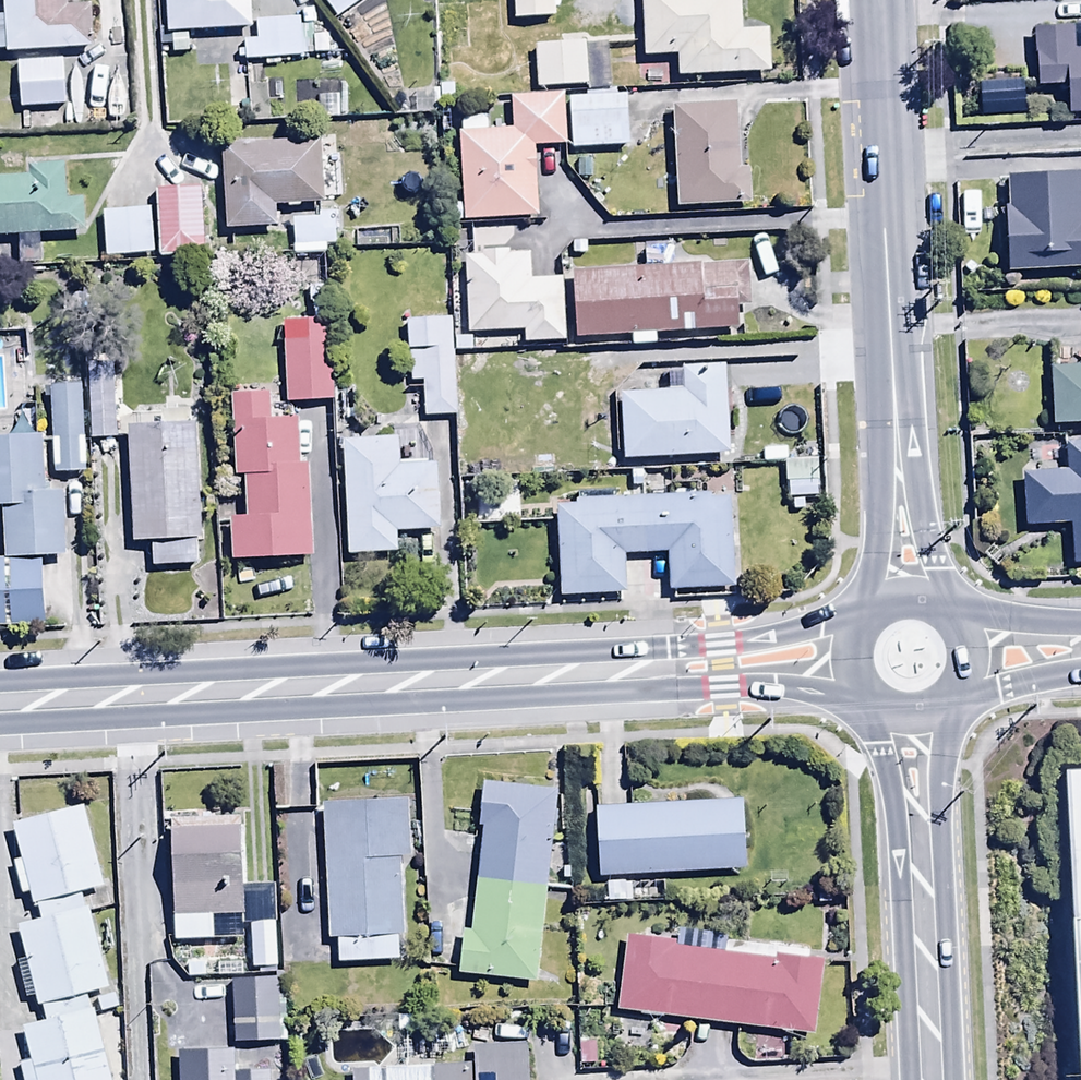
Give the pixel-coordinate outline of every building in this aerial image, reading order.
[(166,35),(173,35),(174,55),(189,54),(188,33),(252,31),(251,0),(165,0),(166,35)] [(336,23),(369,0),(319,0),(336,23)] [(644,60),(678,59),(679,80),(771,76),(769,32),(742,34),(741,0),(641,0),(644,60)] [(585,16),(533,18),(534,68),(587,66),(585,16)] [(302,21),(255,22),(255,43),(244,43),(244,53),(240,53),(240,61),(302,61),(302,21)] [(1069,117),(1080,116),(1080,52),(1076,52),(1074,29),(1035,32),(1039,88),(1066,86),(1069,117)] [(65,84),(62,38),(14,42),(18,87),(65,84)] [(626,73),(568,75),(570,127),(628,125),(626,73)] [(345,94),(321,95),(322,121),(346,120),(345,94)] [(564,148),(562,95),(511,96),(513,131),(486,132),(485,120),(462,121),(462,135),(459,135),(461,204),(452,205),(453,222),(536,218),(534,149),(564,148)] [(736,104),(671,108),(677,211),(752,207),(749,169),(739,169),(736,104)] [(168,166),(153,167),(157,240),(209,237),(203,141),(167,144),(168,166)] [(321,144),(222,146),(224,232),(276,231),(276,208),(323,207),(321,144)] [(19,239),(20,267),(43,266),(41,236),(85,235),(84,200),(65,200),(64,168),(27,169),(27,179),(0,180),(0,239),(19,239)] [(1007,180),(1008,209),(1003,209),(1005,275),(1080,272),(1080,177),(1007,180)] [(148,187),(101,190),(104,237),(151,233),(148,187)] [(317,219),(291,221),(293,257),(325,255),(325,247),(336,247),(333,213),(317,214),(317,219)] [(511,227),(483,230),(485,251),(513,248),(511,227)] [(454,418),(450,320),(406,321),(409,385),(422,384),(424,419),(454,418)] [(333,404),(330,327),(291,328),(292,341),(283,342),(286,406),(333,404)] [(503,328),(503,357),(583,357),(583,327),(503,328)] [(1050,404),(1080,403),(1080,347),(1047,348),(1050,404)] [(114,360),(87,361),(91,442),(119,440),(114,360)] [(726,456),(721,368),(682,370),(682,374),(667,374),(668,392),(621,395),(625,462),(726,456)] [(85,475),(82,388),(48,389),(51,476),(85,475)] [(310,560),(307,467),(299,468),(298,421),(272,422),(271,398),(230,399),(233,478),(245,478),(246,519),(228,520),(230,563),(310,560)] [(159,427),(128,428),(133,544),(151,543),(152,569),(197,567),(196,541),(200,541),(194,403),(158,405),(159,427)] [(0,441),(0,511),(1,511),(4,561),(0,562),(0,628),(43,626),(40,558),(66,557),(63,495),(45,495),(42,439),(0,441)] [(398,440),(342,442),(346,556),(398,554),(397,535),(438,533),(435,466),(399,467),(398,440)] [(1065,445),(1066,472),(1022,474),(1025,531),(1069,529),(1071,565),(1080,565),(1080,444),(1065,445)] [(819,501),(816,462),(784,464),(786,502),(792,501),(793,513),(805,512),(805,502),(819,501)] [(732,493),(662,497),(660,475),(639,476),(640,498),(575,501),(575,508),(556,509),(560,599),(627,596),(625,557),(666,555),(668,595),(737,591),(732,493)] [(531,962),(555,766),(480,757),(474,802),(479,803),(466,910),(461,910),(456,953),(531,962)] [(599,857),(744,849),(741,777),(596,784),(599,857)] [(1064,778),(1080,1078),(1080,777),(1064,778)] [(410,838),(407,784),(318,788),(325,918),(334,918),(335,940),(405,937),(400,838),(410,838)] [(93,1012),(89,1013),(84,996),(95,993),(101,1014),(116,1010),(89,914),(111,908),(82,808),(11,826),(20,860),(12,862),(20,897),(29,895),(33,911),(36,910),(40,922),(16,928),(24,960),(15,962),(25,1002),(35,999),(41,1024),(21,1029),(29,1062),(18,1065),(22,1079),(113,1079),(93,1012)] [(628,913),(617,989),(811,1015),(821,938),(628,913)] [(281,956),(232,957),(233,1020),(283,1019),(281,956)] [(426,1015),(396,1016),(397,1035),(426,1035),(426,1015)] [(352,1072),(352,1079),(530,1079),(529,1048),(473,1050),(473,1068),(352,1072)] [(176,1052),(177,1079),(270,1079),(270,1074),(234,1075),(234,1051),(176,1052)]
